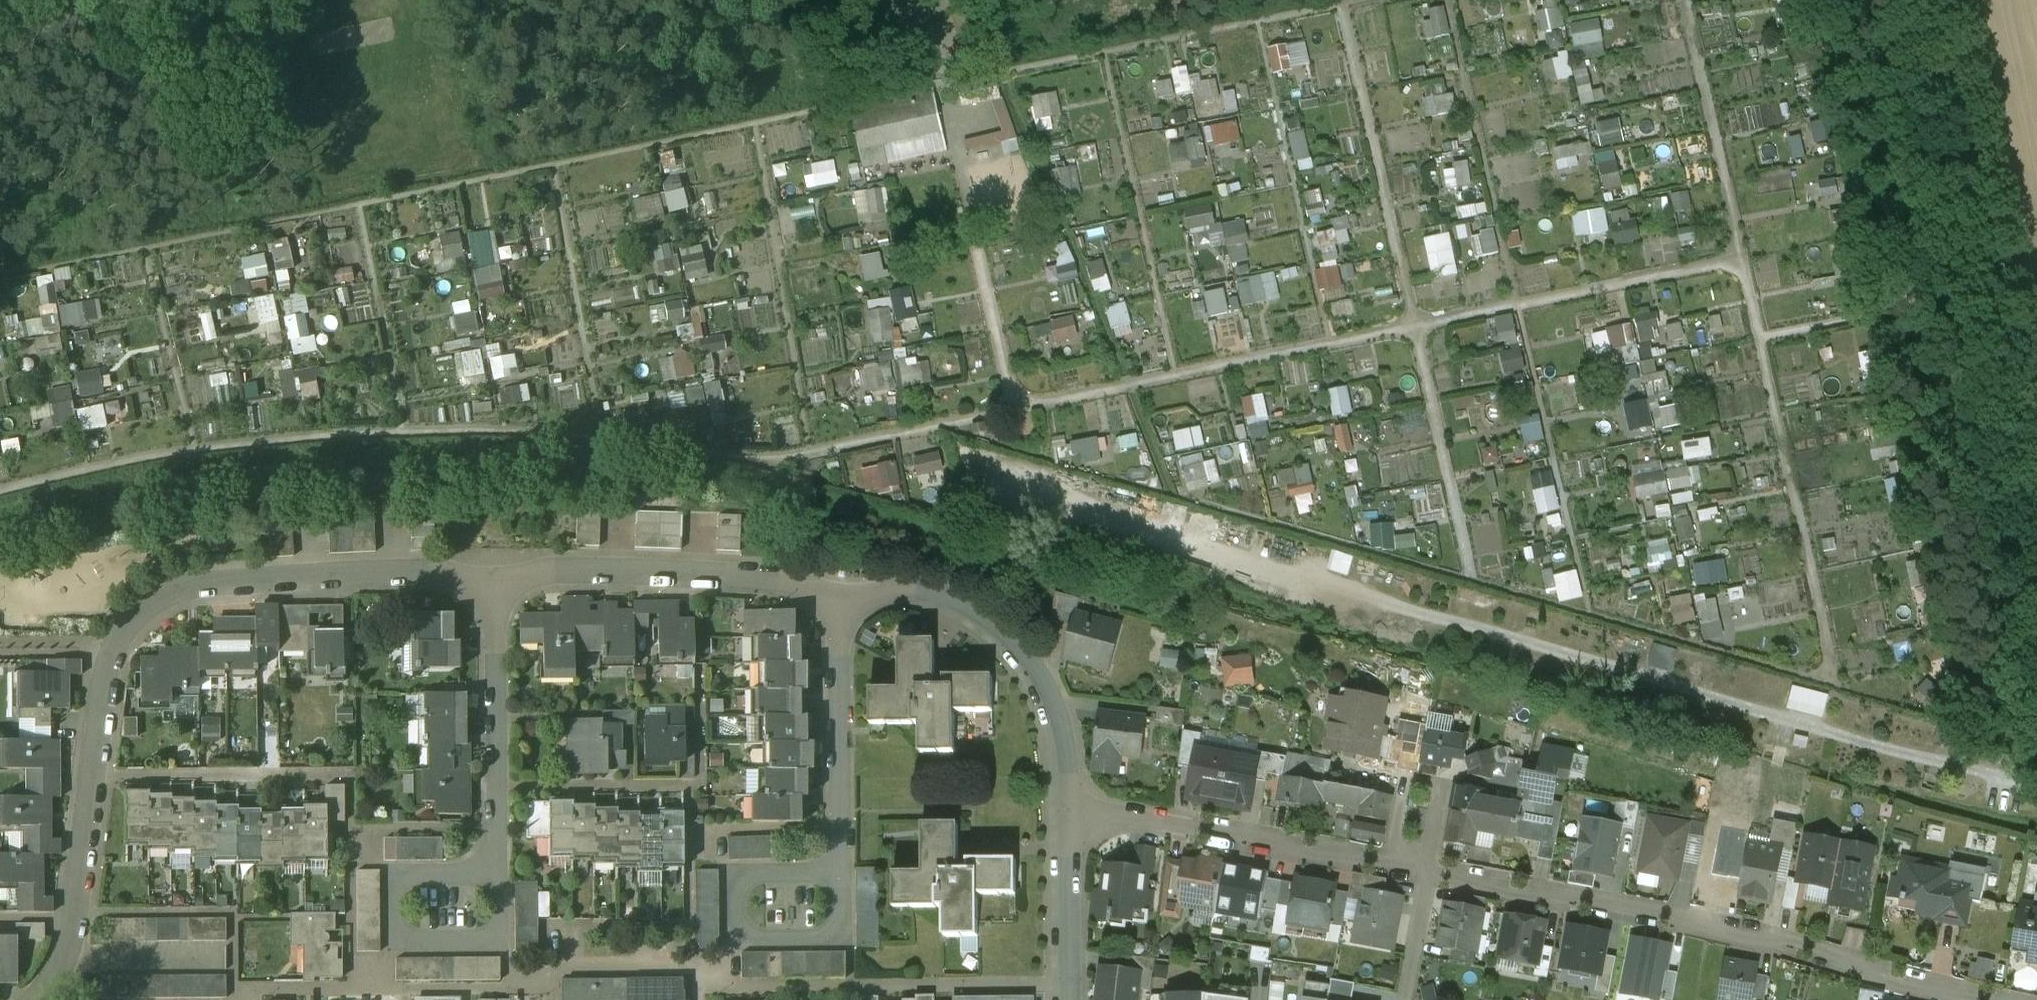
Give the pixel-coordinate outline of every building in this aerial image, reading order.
[(1547,11),(1538,12),(1543,33),(1568,28),(1562,0),(1545,0),(1547,11)] [(1445,7),(1429,11),(1431,21),(1435,38),(1450,35),(1445,7)] [(1598,19),(1572,23),(1577,50),(1603,45),(1598,19)] [(1431,21),(1423,23),(1426,40),(1435,38),(1431,21)] [(1551,49),(1567,45),(1564,31),(1548,34),(1551,49)] [(1307,39),(1270,48),(1277,74),(1313,66),(1307,39)] [(1573,54),(1558,54),(1559,78),(1574,78),(1573,54)] [(1607,100),(1606,87),(1594,89),(1590,61),(1577,63),(1583,104),(1607,100)] [(1191,66),(1175,67),(1176,94),(1193,93),(1191,66)] [(1194,79),(1199,103),(1222,99),(1217,75),(1194,79)] [(1174,79),(1160,81),(1162,96),(1176,95),(1174,79)] [(1424,86),(1426,97),(1448,93),(1446,82),(1424,86)] [(999,83),(970,89),(973,104),(999,98),(997,88),(1000,88),(999,83)] [(934,90),(875,103),(884,145),(943,133),(934,90)] [(1057,93),(1032,97),(1037,120),(1061,115),(1057,93)] [(1425,98),(1429,117),(1459,112),(1456,93),(1425,98)] [(1004,100),(992,102),(1002,132),(964,141),(967,151),(1019,139),(1004,100)] [(1620,120),(1596,124),(1601,148),(1625,143),(1620,120)] [(1212,145),(1243,142),(1241,121),(1210,125),(1212,145)] [(1830,139),(1827,122),(1814,124),(1816,141),(1830,139)] [(1309,129),(1294,131),(1298,170),(1313,169),(1309,129)] [(1208,158),(1203,137),(1186,141),(1190,162),(1208,158)] [(1576,145),(1554,149),(1559,171),(1580,167),(1576,145)] [(1603,176),(1621,171),(1616,149),(1598,154),(1603,176)] [(1447,170),(1449,188),(1474,185),(1470,160),(1456,162),(1457,169),(1447,170)] [(836,162),(805,167),(809,189),(840,183),(836,162)] [(1623,173),(1604,176),(1605,189),(1624,186),(1623,173)] [(1624,176),(1629,196),(1639,193),(1635,173),(1624,176)] [(667,191),(684,190),(683,176),(666,177),(667,191)] [(1824,198),(1842,195),(1838,177),(1820,181),(1824,198)] [(860,214),(887,213),(886,189),(859,191),(860,214)] [(1691,190),(1674,193),(1677,211),(1694,208),(1691,190)] [(639,219),(666,214),(662,194),(635,198),(639,219)] [(1461,218),(1489,213),(1487,203),(1460,208),(1461,218)] [(1212,204),(1184,209),(1188,230),(1216,225),(1212,204)] [(1611,213),(1617,233),(1639,227),(1633,207),(1611,213)] [(1604,209),(1573,216),(1578,238),(1609,231),(1604,209)] [(1338,218),(1339,241),(1351,241),(1350,217),(1338,218)] [(1245,220),(1223,225),(1228,247),(1250,243),(1245,220)] [(469,234),(482,300),(509,295),(496,229),(469,234)] [(1319,234),(1328,267),(1344,262),(1334,229),(1319,234)] [(1616,233),(1617,244),(1644,240),(1642,229),(1616,233)] [(1498,230),(1477,233),(1479,256),(1500,254),(1498,230)] [(1426,238),(1434,270),(1460,264),(1451,231),(1426,238)] [(442,235),(446,260),(466,256),(462,232),(442,235)] [(273,241),(278,270),(296,267),(291,238),(273,241)] [(655,246),(660,274),(680,270),(676,242),(655,246)] [(705,242),(682,245),(684,262),(707,259),(705,242)] [(885,252),(863,255),(867,281),(889,278),(885,252)] [(247,280),(271,275),(266,253),(243,258),(247,280)] [(1098,294),(1115,289),(1105,258),(1088,264),(1098,294)] [(686,265),(689,280),(711,276),(708,260),(686,265)] [(1341,265),(1316,270),(1321,291),(1328,290),(1330,301),(1348,297),(1341,265)] [(1241,280),(1244,305),(1282,300),(1279,275),(1241,280)] [(52,276),(36,278),(38,289),(53,286),(52,276)] [(910,288),(890,293),(898,322),(918,317),(910,288)] [(1229,312),(1225,290),(1205,294),(1210,316),(1229,312)] [(275,294),(252,299),(259,333),(269,331),(272,345),(285,342),(275,294)] [(285,299),(287,316),(310,313),(308,295),(285,299)] [(99,300),(60,307),(63,326),(102,319),(99,300)] [(475,301),(455,304),(459,335),(479,333),(475,301)] [(654,323),(686,321),(685,302),(653,304),(654,323)] [(1108,309),(1115,330),(1135,323),(1128,302),(1108,309)] [(202,314),(208,341),(219,339),(213,312),(202,314)] [(292,354),(315,352),(313,315),(289,316),(292,354)] [(1077,315),(1053,319),(1058,343),(1081,338),(1077,315)] [(1512,315),(1495,319),(1500,347),(1518,343),(1512,315)] [(1640,320),(1640,342),(1658,342),(1658,320),(1640,320)] [(1037,325),(1038,337),(1054,336),(1053,323),(1037,325)] [(1672,342),(1687,339),(1683,323),(1668,326),(1672,342)] [(1638,362),(1637,326),(1611,326),(1612,355),(1626,355),(1626,362),(1638,362)] [(1596,333),(1599,354),(1613,352),(1609,331),(1596,333)] [(35,358),(64,352),(60,334),(31,340),(35,358)] [(705,361),(728,362),(728,345),(706,344),(705,361)] [(1521,349),(1501,354),(1506,375),(1526,370),(1521,349)] [(459,352),(462,379),(487,377),(484,350),(459,352)] [(1880,379),(1876,351),(1859,354),(1864,382),(1880,379)] [(495,379),(521,375),(518,354),(492,358),(495,379)] [(666,381),(696,376),(693,355),(663,360),(666,381)] [(895,390),(895,361),(868,362),(869,390),(895,390)] [(321,369),(299,369),(300,399),(322,398),(321,369)] [(919,370),(903,373),(906,389),(922,386),(919,370)] [(99,371),(76,375),(80,399),(104,395),(99,371)] [(1666,373),(1649,377),(1653,397),(1671,392),(1666,373)] [(70,384),(48,391),(53,405),(75,398),(70,384)] [(1350,385),(1331,388),(1335,416),(1355,413),(1350,385)] [(1264,395),(1243,399),(1248,426),(1270,422),(1264,395)] [(1647,400),(1624,406),(1630,433),(1654,427),(1647,400)] [(1677,406),(1654,411),(1659,432),(1682,427),(1677,406)] [(103,407),(77,412),(81,432),(107,427),(103,407)] [(1175,432),(1179,452),(1207,445),(1203,425),(1175,432)] [(1348,425),(1335,428),(1340,453),(1353,450),(1348,425)] [(1893,425),(1867,429),(1872,460),(1897,456),(1893,425)] [(1257,440),(1261,457),(1273,453),(1268,437),(1257,440)] [(1098,438),(1071,442),(1074,457),(1082,455),(1083,463),(1102,460),(1098,438)] [(1709,439),(1681,444),(1684,462),(1712,458),(1709,439)] [(19,440),(2,443),(5,457),(22,454),(19,440)] [(1485,450),(1487,463),(1501,460),(1499,447),(1485,450)] [(943,451),(917,456),(920,475),(947,470),(943,451)] [(1216,458),(1207,461),(1204,452),(1181,460),(1192,492),(1224,482),(1216,458)] [(896,461),(862,470),(867,490),(903,489),(896,461)] [(1309,465),(1294,468),(1298,487),(1313,484),(1309,465)] [(1687,469),(1667,472),(1671,491),(1691,488),(1687,469)] [(1668,494),(1664,470),(1634,475),(1638,499),(1668,494)] [(1550,472),(1530,477),(1533,491),(1553,486),(1550,472)] [(1554,488),(1533,493),(1539,515),(1560,510),(1554,488)] [(1677,504),(1696,501),(1695,493),(1676,495),(1677,504)] [(433,503),(410,504),(413,552),(436,550),(433,503)] [(375,507),(351,508),(352,520),(375,519),(375,507)] [(352,520),(351,508),(329,509),(330,521),(352,520)] [(291,510),(260,512),(262,536),(270,536),(293,534),(291,510)] [(601,512),(578,511),(577,546),(600,547),(601,512)] [(660,514),(637,513),(635,549),(658,549),(660,514)] [(683,515),(660,514),(658,549),(682,550),(683,515)] [(742,517),(719,516),(717,551),(740,552),(742,517)] [(1690,518),(1675,522),(1680,542),(1695,539),(1690,518)] [(375,519),(352,520),(353,531),(376,530),(375,519)] [(352,520),(330,521),(330,532),(353,531),(352,520)] [(1395,550),(1393,524),(1370,526),(1372,549),(1383,548),(1384,551),(1395,550)] [(376,530),(353,531),(353,542),(376,542),(376,530)] [(353,531),(330,532),(330,543),(353,542),(353,531)] [(293,534),(270,536),(271,547),(294,546),(293,534)] [(1649,542),(1653,564),(1676,559),(1672,537),(1649,542)] [(353,542),(330,543),(331,555),(354,554),(353,542)] [(376,542),(353,542),(354,554),(376,553),(376,542)] [(294,546),(271,547),(272,559),(295,557),(294,546)] [(1330,569),(1351,575),(1356,555),(1334,550),(1330,569)] [(1723,560),(1693,565),(1697,586),(1728,582),(1723,560)] [(1583,597),(1577,571),(1555,577),(1561,602),(1583,597)] [(1080,600),(1056,594),(1052,621),(1072,626),(1074,626),(1077,612),(1080,600)] [(1697,621),(1691,594),(1670,599),(1675,625),(1697,621)] [(1720,597),(1700,600),(1705,640),(1725,637),(1720,597)] [(574,623),(573,598),(560,598),(560,616),(560,623),(574,623)] [(589,598),(573,598),(574,623),(589,622),(589,604),(589,598)] [(648,603),(634,603),(634,611),(634,629),(648,629),(648,603)] [(616,604),(589,604),(589,622),(574,623),(574,626),(574,653),(602,652),(602,660),(634,660),(634,629),(634,611),(616,611),(616,604)] [(269,607),(269,612),(256,612),(256,619),(256,633),(257,633),(258,665),(267,665),(267,647),(279,647),(279,607),(269,607)] [(309,615),(297,615),(297,607),(279,607),(279,647),(279,653),(315,653),(315,671),(326,671),(326,683),(344,683),(343,632),(325,632),(325,628),(310,628),(309,615)] [(789,611),(743,611),(744,638),(757,638),(789,638),(789,611)] [(1122,626),(1096,619),(1097,617),(1077,612),(1074,626),(1072,626),(1072,627),(1076,628),(1067,659),(1094,666),(1096,661),(1111,665),(1122,626)] [(454,614),(410,614),(410,643),(418,643),(450,643),(450,631),(453,631),(454,614)] [(256,633),(256,619),(228,619),(228,633),(228,672),(258,672),(258,665),(257,633),(256,633)] [(694,620),(659,620),(659,659),(677,659),(677,666),(694,666),(694,620)] [(555,625),(520,625),(519,645),(543,645),(544,672),(574,672),(574,653),(574,626),(574,623),(560,623),(555,623),(555,625)] [(228,633),(199,633),(199,649),(199,672),(228,672),(228,633)] [(789,638),(757,638),(757,665),(763,665),(801,664),(801,638),(789,638)] [(934,641),(898,641),(898,691),(870,691),(870,725),(920,725),(920,755),(955,755),(955,713),(993,713),(993,677),(934,677),(934,641)] [(410,643),(405,643),(392,642),(392,644),(403,644),(403,674),(422,674),(422,669),(417,669),(416,669),(416,664),(418,664),(418,643),(410,643)] [(450,643),(418,643),(418,664),(416,664),(417,669),(422,669),(460,669),(460,643),(450,643)] [(1165,648),(1163,667),(1184,669),(1186,650),(1165,648)] [(199,649),(159,649),(159,659),(141,660),(142,705),(171,704),(171,699),(199,699),(199,672),(199,649)] [(1257,683),(1256,656),(1225,657),(1226,684),(1257,683)] [(80,661),(47,661),(47,673),(48,677),(61,676),(81,676),(80,661)] [(801,664),(763,665),(763,691),(801,690),(807,690),(807,664),(801,664)] [(47,673),(19,674),(20,720),(35,720),(35,728),(51,728),(51,711),(69,710),(69,694),(61,694),(61,676),(48,677),(47,673)] [(1208,691),(1196,688),(1191,718),(1213,722),(1220,687),(1210,684),(1208,691)] [(738,714),(752,714),(752,690),(738,690),(738,714)] [(763,691),(757,691),(757,717),(764,717),(802,717),(801,690),(763,691)] [(1956,707),(1938,691),(1928,703),(1947,719),(1956,707)] [(466,695),(424,695),(424,721),(464,721),(464,710),(466,710),(466,695)] [(1386,701),(1366,697),(1364,705),(1333,699),(1329,722),(1333,723),(1327,751),(1380,761),(1386,729),(1381,728),(1386,701)] [(683,708),(668,708),(668,721),(683,721),(683,708)] [(1186,712),(1159,708),(1157,724),(1184,727),(1186,712)] [(635,712),(603,712),(603,723),(624,723),(624,726),(635,726),(635,712)] [(1147,720),(1099,713),(1094,752),(1098,753),(1095,775),(1119,778),(1121,756),(1142,758),(1147,720)] [(222,742),(223,716),(206,716),(205,741),(222,742)] [(802,717),(764,717),(764,744),(768,744),(807,743),(807,717),(802,717)] [(464,721),(424,721),(424,746),(428,746),(463,746),(463,745),(464,735),(466,735),(466,721),(464,721)] [(668,721),(647,721),(647,767),(669,766),(669,763),(683,763),(683,721),(668,721)] [(603,723),(570,724),(570,750),(579,751),(579,773),(604,773),(604,762),(624,762),(624,726),(624,723),(603,723)] [(1468,737),(1427,730),(1422,763),(1440,766),(1451,768),(1454,752),(1465,754),(1468,737)] [(1203,735),(1184,731),(1180,767),(1195,769),(1198,751),(1200,752),(1203,735)] [(61,741),(3,742),(4,770),(26,770),(26,799),(51,799),(62,798),(61,766),(61,741)] [(807,743),(768,744),(768,770),(808,770),(814,770),(814,743),(807,743)] [(463,746),(428,746),(428,772),(467,772),(467,745),(463,745),(463,746)] [(1510,750),(1499,748),(1495,763),(1507,765),(1510,750)] [(1541,771),(1533,777),(1525,775),(1520,798),(1551,804),(1557,776),(1568,778),(1572,754),(1545,749),(1541,771)] [(1200,752),(1198,751),(1195,769),(1190,796),(1193,800),(1201,802),(1205,799),(1205,797),(1220,800),(1228,757),(1200,752)] [(1491,751),(1467,759),(1471,772),(1470,776),(1492,780),(1495,764),(1491,751)] [(1288,758),(1258,752),(1256,762),(1258,762),(1254,780),(1267,783),(1269,774),(1284,777),(1288,758)] [(1256,762),(1228,757),(1220,800),(1235,803),(1235,804),(1238,809),(1245,810),(1249,807),(1254,780),(1258,762),(1256,762)] [(1440,766),(1422,763),(1419,775),(1437,778),(1440,766)] [(1366,787),(1368,778),(1332,769),(1330,779),(1366,787)] [(768,770),(764,770),(765,796),(767,797),(802,796),(808,796),(808,770),(768,770)] [(428,772),(422,772),(422,804),(438,804),(438,816),(471,815),(471,804),(467,803),(467,772),(428,772)] [(1313,783),(1284,777),(1279,801),(1288,803),(1287,805),(1290,805),(1290,803),(1321,809),(1322,802),(1325,785),(1313,783)] [(327,803),(327,785),(304,785),(304,803),(327,803)] [(1362,792),(1325,785),(1322,802),(1359,809),(1362,792)] [(1486,790),(1455,785),(1451,809),(1481,814),(1485,798),(1486,790)] [(345,787),(327,787),(327,807),(327,823),(345,823),(345,787)] [(149,792),(126,792),(126,842),(150,842),(149,797),(149,792)] [(1393,798),(1362,792),(1359,809),(1358,816),(1388,822),(1393,798)] [(802,796),(767,797),(765,796),(758,797),(758,823),(802,823),(802,796)] [(171,797),(149,797),(150,842),(150,846),(171,846),(171,800),(171,797)] [(1497,800),(1485,798),(1481,814),(1493,817),(1497,800)] [(1551,804),(1520,798),(1519,804),(1523,805),(1521,818),(1522,818),(1522,822),(1544,826),(1559,829),(1564,806),(1551,804)] [(0,799),(0,827),(23,827),(23,840),(46,840),(45,813),(51,813),(51,799),(26,799),(0,799)] [(194,800),(171,800),(171,846),(171,850),(194,850),(194,804),(194,800)] [(1519,804),(1497,800),(1493,817),(1520,821),(1522,822),(1522,818),(1521,818),(1523,805),(1519,804)] [(550,838),(549,803),(548,803),(548,802),(528,803),(528,839),(548,839),(548,838),(550,838)] [(572,802),(550,802),(549,803),(550,838),(550,854),(572,854),(572,807),(572,802)] [(216,804),(194,804),(194,850),(194,853),(216,853),(216,807),(216,804)] [(238,807),(216,807),(216,853),(216,856),(238,856),(238,811),(238,807)] [(327,807),(304,807),(304,811),(304,856),(327,856),(327,823),(327,807)] [(594,807),(572,807),(572,854),(572,857),(595,857),(594,811),(594,807)] [(1481,814),(1451,809),(1444,843),(1475,849),(1479,832),(1516,839),(1520,821),(1493,817),(1481,814)] [(260,810),(238,811),(238,856),(238,860),(260,860),(260,815),(260,810)] [(304,811),(282,811),(282,815),(283,860),(304,860),(304,856),(304,811)] [(616,811),(594,811),(595,857),(595,861),(617,861),(617,814),(616,811)] [(639,814),(617,814),(617,861),(617,865),(639,864),(639,818),(639,814)] [(684,814),(661,814),(661,818),(662,865),(684,865),(684,814)] [(282,815),(260,815),(260,860),(260,865),(283,865),(283,860),(282,815)] [(1575,872),(1614,880),(1625,823),(1586,815),(1575,872)] [(662,865),(661,818),(639,818),(639,864),(639,869),(661,868),(662,865)] [(1688,826),(1650,819),(1641,867),(1660,870),(1659,877),(1678,881),(1688,826)] [(1522,822),(1520,821),(1516,839),(1540,844),(1544,826),(1522,822)] [(1798,825),(1779,821),(1774,848),(1793,852),(1798,825)] [(1387,830),(1356,824),(1353,837),(1384,843),(1387,830)] [(958,825),(923,825),(923,874),(894,874),(894,908),(943,908),(943,938),(980,938),(979,896),(1016,896),(1016,860),(958,861),(958,825)] [(1559,829),(1544,826),(1540,844),(1538,859),(1553,862),(1559,829)] [(774,837),(729,839),(729,861),(774,860),(774,837)] [(1841,843),(1808,837),(1800,880),(1802,881),(1801,883),(1833,889),(1841,843)] [(397,840),(385,839),(385,862),(396,862),(397,840)] [(408,862),(408,839),(397,839),(397,840),(396,862),(408,862)] [(420,839),(408,839),(408,862),(420,862),(420,839)] [(431,839),(420,839),(420,862),(431,862),(431,839)] [(443,839),(431,839),(431,862),(443,862),(443,839)] [(46,840),(23,840),(23,856),(43,855),(60,855),(60,840),(46,840)] [(1858,846),(1841,843),(1833,889),(1830,906),(1863,912),(1874,853),(1857,850),(1858,846)] [(1158,849),(1140,847),(1137,873),(1152,875),(1154,875),(1158,849)] [(1780,855),(1748,848),(1740,890),(1768,896),(1773,893),(1780,855)] [(0,856),(0,885),(18,885),(18,898),(38,898),(38,871),(43,871),(43,855),(23,856),(0,856)] [(1184,864),(1168,861),(1164,889),(1179,891),(1184,864)] [(1223,864),(1204,861),(1196,866),(1195,864),(1185,863),(1184,864),(1179,891),(1183,892),(1182,900),(1184,900),(1193,902),(1197,907),(1215,909),(1223,864)] [(1924,866),(1906,863),(1902,880),(1894,879),(1890,896),(1919,902),(1917,912),(1932,915),(1934,905),(1942,907),(1940,915),(1964,920),(1968,901),(1981,903),(1987,870),(1951,863),(1949,871),(1930,868),(1928,865),(1924,866)] [(1121,866),(1104,864),(1101,891),(1094,890),(1090,922),(1092,922),(1092,918),(1110,921),(1110,925),(1113,925),(1114,913),(1128,915),(1128,910),(1150,912),(1153,892),(1149,891),(1152,875),(1137,873),(1120,870),(1121,866)] [(1269,873),(1223,864),(1215,909),(1215,913),(1258,921),(1259,918),(1261,918),(1262,911),(1268,879),(1269,873)] [(879,870),(856,871),(856,950),(879,950),(879,870)] [(380,871),(357,871),(358,882),(380,882),(380,871)] [(719,871),(696,871),(697,939),(719,939),(719,871)] [(1387,880),(1353,874),(1351,888),(1385,893),(1387,880)] [(1338,885),(1297,878),(1296,884),(1291,909),(1290,916),(1305,919),(1304,927),(1329,932),(1330,927),(1337,892),(1338,885)] [(1800,880),(1788,878),(1782,910),(1796,912),(1801,883),(1802,881),(1800,880)] [(1278,906),(1283,882),(1268,879),(1262,911),(1277,913),(1278,906)] [(380,882),(358,882),(358,894),(380,894),(380,882)] [(1296,884),(1283,882),(1278,906),(1291,909),(1296,884)] [(538,883),(516,883),(516,895),(538,894),(538,883)] [(1385,893),(1351,888),(1350,894),(1348,899),(1363,902),(1355,942),(1393,949),(1403,896),(1385,893)] [(1179,891),(1164,889),(1161,916),(1181,920),(1184,900),(1182,900),(1183,892),(1179,891)] [(1350,894),(1337,892),(1330,927),(1343,929),(1348,899),(1350,894)] [(380,894),(358,894),(358,906),(380,906),(380,894)] [(538,894),(516,895),(516,907),(538,907),(538,894)] [(1487,900),(1461,895),(1459,906),(1485,911),(1487,900)] [(38,898),(18,898),(19,913),(53,913),(52,898),(38,898)] [(1459,906),(1446,904),(1442,926),(1481,933),(1485,911),(1459,906)] [(2021,904),(2012,950),(2030,953),(2029,962),(2036,964),(2036,906),(2021,904)] [(380,906),(358,906),(358,918),(380,918),(380,906)] [(538,907),(516,907),(516,918),(538,918),(538,907)] [(335,914),(291,914),(291,942),(308,941),(309,964),(314,964),(314,978),(341,978),(341,961),(337,961),(337,949),(325,948),(325,944),(329,944),(329,934),(325,934),(325,931),(335,931),(335,914)] [(1546,923),(1508,916),(1500,959),(1502,959),(1503,953),(1515,956),(1519,966),(1536,970),(1537,970),(1541,946),(1546,923)] [(380,918),(358,918),(358,930),(380,930),(380,918)] [(538,918),(516,918),(516,930),(538,930),(538,918)] [(181,942),(181,919),(169,920),(169,942),(181,942)] [(193,941),(193,919),(181,919),(181,942),(193,941)] [(204,941),(204,919),(193,919),(193,941),(204,941)] [(216,919),(204,919),(204,941),(216,941),(216,919)] [(227,919),(216,919),(216,941),(227,941),(227,919)] [(123,920),(111,920),(112,943),(123,943),(123,920)] [(134,920),(123,920),(123,943),(135,943),(134,920)] [(146,942),(146,920),(134,920),(135,943),(146,942)] [(158,942),(158,920),(146,920),(146,942),(158,942)] [(169,920),(158,920),(158,942),(169,942),(169,920)] [(45,925),(15,925),(15,935),(17,935),(17,940),(44,939),(45,925)] [(1481,933),(1442,926),(1438,947),(1452,950),(1477,954),(1481,933)] [(1608,934),(1570,927),(1563,968),(1599,975),(1600,975),(1604,956),(1608,934)] [(1621,994),(1659,999),(1673,999),(1683,938),(1631,929),(1621,994)] [(380,930),(358,930),(358,942),(380,942),(380,930)] [(538,930),(516,930),(516,942),(539,942),(538,930)] [(0,935),(0,980),(17,980),(17,940),(17,935),(15,935),(0,935)] [(719,950),(719,939),(697,939),(697,950),(719,950)] [(380,942),(358,942),(358,953),(380,953),(380,942)] [(539,942),(516,942),(516,953),(539,953),(539,942)] [(1554,949),(1541,946),(1537,970),(1536,970),(1534,978),(1548,980),(1554,949)] [(1477,954),(1452,950),(1449,961),(1475,966),(1477,954)] [(756,953),(742,953),(742,979),(756,979),(756,953)] [(768,979),(768,953),(756,953),(756,979),(768,979)] [(781,953),(768,953),(768,979),(781,979),(781,953)] [(793,979),(793,953),(781,953),(781,979),(793,979)] [(806,953),(793,953),(793,979),(806,979),(806,953)] [(818,953),(806,953),(806,979),(819,979),(818,953)] [(831,953),(818,953),(819,979),(831,979),(831,953)] [(845,953),(831,953),(831,979),(845,979),(845,953)] [(1990,980),(1995,959),(1977,955),(1973,977),(1990,980)] [(1617,958),(1604,956),(1600,975),(1599,975),(1595,992),(1610,995),(1617,958)] [(1155,960),(1132,958),(1130,971),(1143,972),(1141,990),(1151,992),(1153,979),(1155,960)] [(454,959),(443,960),(443,982),(454,981),(454,959)] [(465,959),(454,959),(454,981),(465,981),(465,959)] [(477,959),(465,959),(465,981),(477,981),(477,959)] [(489,981),(489,959),(477,959),(477,981),(489,981)] [(501,959),(489,959),(489,981),(501,981),(501,959)] [(407,960),(395,960),(395,982),(407,982),(407,960)] [(419,960),(407,960),(407,982),(419,982),(419,960)] [(430,960),(419,960),(419,982),(430,982),(430,960)] [(443,982),(443,960),(430,960),(430,982),(443,982)] [(1726,961),(1719,999),(1752,999),(1753,999),(1757,975),(1758,967),(1726,961)] [(1101,967),(1097,999),(1139,999),(1141,990),(1143,972),(1130,971),(1101,967)] [(1757,975),(1753,999),(1756,999),(1765,999),(1769,978),(1757,975)] [(215,976),(204,977),(204,999),(216,999),(215,976)] [(227,976),(215,976),(216,999),(227,999),(227,976)] [(100,977),(100,999),(112,999),(112,977),(100,977)] [(123,977),(112,977),(112,999),(123,999),(123,977)] [(135,999),(135,977),(123,977),(123,999),(135,999)] [(146,999),(146,977),(135,977),(135,999),(146,999)] [(158,999),(158,977),(146,977),(146,999),(158,999)] [(170,977),(158,977),(158,999),(170,999),(170,977)] [(181,977),(170,977),(170,999),(181,999),(181,977)] [(193,999),(192,977),(181,977),(181,999),(193,999)] [(204,999),(204,977),(192,977),(193,999),(204,999)] [(1356,984),(1332,980),(1331,987),(1329,999),(1353,999),(1356,984)] [(628,981),(628,985),(628,999),(683,999),(683,981),(628,981)] [(580,982),(580,985),(564,985),(564,999),(628,999),(628,985),(613,985),(613,988),(605,988),(605,982),(580,982)] [(1306,983),(1304,999),(1329,999),(1331,987),(1306,983)] [(1420,997),(1421,999),(1446,999),(1443,990),(1420,997)] [(1883,994),(1861,990),(1859,999),(1882,999),(1883,994)]
